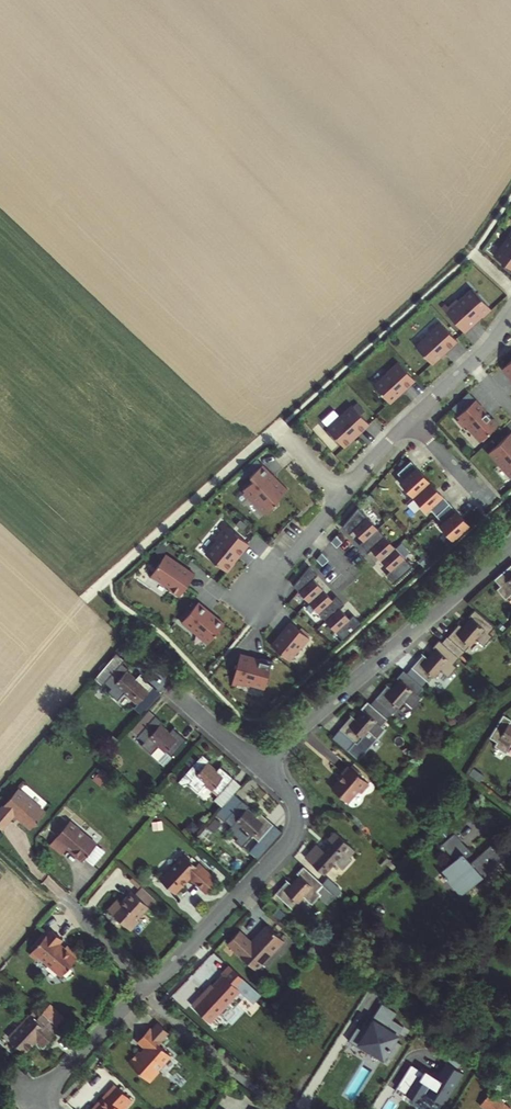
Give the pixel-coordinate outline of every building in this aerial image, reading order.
[(494,248),(510,260),(510,225),(494,248)] [(449,298),(445,302),(465,323),(478,312),(476,310),(481,305),(484,309),(493,301),(474,280),(460,293),(458,290),(449,298)] [(431,326),(417,338),(433,355),(459,333),(441,313),(430,324),(431,326)] [(389,365),(375,378),(390,394),(416,372),(399,353),(388,363),(389,365)] [(451,401),(458,408),(477,391),(470,384),(451,401)] [(477,391),(458,408),(461,411),(460,414),(463,417),(466,417),(481,434),(499,417),(477,391)] [(343,408),(329,421),(345,439),(354,431),(353,430),(358,425),(359,426),(371,416),(353,396),(342,407),(343,408)] [(491,444),(510,466),(510,425),(491,444)] [(252,463),(254,465),(263,456),(258,450),(242,464),(246,469),(252,463)] [(412,453),(399,465),(405,471),(401,474),(414,489),(431,474),(412,453)] [(254,465),(251,468),(254,472),(244,481),(246,483),(246,486),(249,489),(252,489),(267,505),(279,494),(280,490),(286,484),(285,478),(278,477),(272,471),(275,469),(263,456),(254,465)] [(276,468),(272,471),(278,477),(285,478),(276,468)] [(431,474),(414,489),(428,504),(431,500),(438,507),(451,495),(431,474)] [(451,495),(438,507),(444,514),(441,517),(454,532),(471,517),(451,495)] [(359,499),(343,518),(350,526),(355,522),(364,533),(378,520),(359,499)] [(237,516),(244,522),(249,517),(241,511),(237,516)] [(221,523),(227,517),(223,514),(219,521),(221,523)] [(238,548),(249,535),(227,517),(221,523),(215,531),(218,534),(207,546),(228,564),(236,555),(234,554),(232,552),(236,547),(238,548)] [(364,533),(360,537),(368,545),(372,542),(382,552),(396,539),(378,520),(364,533)] [(331,542),(336,548),(342,542),(337,535),(331,542)] [(396,539),(382,552),(391,562),(387,566),(395,575),(413,558),(396,539)] [(177,554),(166,547),(155,563),(157,572),(161,571),(171,578),(169,581),(181,589),(196,566),(183,558),(182,559),(177,555),(177,554)] [(322,553),(316,560),(322,566),(328,560),(322,553)] [(310,558),(294,577),(309,594),(324,581),(314,571),(318,567),(310,558)] [(498,578),(504,586),(501,589),(509,599),(510,597),(510,568),(498,578)] [(324,581),(309,594),(327,613),(341,600),(345,596),(337,587),(333,591),(324,581)] [(197,596),(181,616),(192,626),(194,625),(208,637),(224,618),(214,610),(214,611),(208,607),(209,606),(197,596)] [(341,600),(327,613),(344,632),(363,616),(354,606),(350,610),(341,600)] [(449,636),(466,651),(477,638),(486,645),(495,635),(491,632),(498,625),(477,607),(470,615),(474,618),(466,626),(461,622),(449,636)] [(291,614),(272,638),(289,652),(301,638),(303,640),(310,630),(291,614)] [(449,636),(444,641),(461,656),(466,651),(449,636)] [(456,663),(461,656),(444,641),(441,638),(435,646),(438,648),(430,657),(425,653),(414,667),(429,680),(431,681),(442,669),(450,676),(459,666),(456,663)] [(253,650),(240,647),(234,675),(246,678),(247,674),(266,679),(273,652),(260,649),(259,654),(252,652),(253,650)] [(124,660),(114,651),(94,673),(112,688),(108,692),(118,701),(125,692),(139,704),(153,687),(140,676),(135,681),(126,673),(129,669),(122,663),(124,660)] [(414,667),(409,672),(424,685),(429,680),(414,667)] [(378,696),(395,711),(406,698),(415,705),(423,695),(420,693),(425,686),(424,685),(409,672),(405,668),(399,675),(403,678),(395,687),(389,682),(378,696)] [(378,696),(373,703),(389,717),(390,718),(395,711),(378,696)] [(383,724),(389,717),(373,703),(368,699),(362,706),(365,709),(358,718),(353,713),(341,727),(359,742),(369,729),(378,737),(386,727),(383,724)] [(138,737),(156,718),(149,712),(132,731),(138,737)] [(491,738),(498,743),(496,746),(508,754),(510,749),(510,718),(505,714),(491,738)] [(142,747),(152,756),(159,747),(172,758),(186,743),(173,730),(168,736),(159,728),(163,724),(156,718),(138,737),(145,743),(142,747)] [(364,746),(359,742),(341,727),(333,736),(336,738),(356,756),(364,746)] [(159,747),(152,756),(164,767),(172,758),(159,747)] [(210,782),(223,794),(239,776),(225,764),(221,769),(212,761),(215,758),(208,751),(190,772),(196,778),(193,782),(203,790),(210,782)] [(358,789),(361,793),(370,783),(350,766),(344,773),(346,775),(334,789),(347,801),(358,789)] [(219,799),(226,805),(246,783),(239,776),(223,794),(219,799)] [(20,815),(17,819),(27,828),(41,811),(14,788),(0,805),(0,826),(14,810),(20,815)] [(244,850),(256,837),(261,841),(276,824),(263,812),(258,817),(249,809),(253,806),(245,799),(227,819),(234,825),(231,829),(241,838),(236,843),(244,850)] [(210,826),(217,831),(223,821),(216,817),(210,826)] [(67,822),(47,844),(60,855),(65,849),(80,861),(94,845),(67,822)] [(324,849),(319,845),(307,858),(324,873),(335,861),(343,868),(352,858),(349,855),(355,849),(335,830),(328,838),(332,841),(324,849)] [(448,856),(433,869),(453,892),(502,848),(489,833),(462,858),(457,854),(463,849),(446,831),(434,841),(448,856)] [(204,895),(217,879),(183,850),(157,879),(173,893),(185,879),(204,895)] [(324,884),(304,866),(297,873),(301,876),(293,885),(287,880),(276,893),(293,909),(305,896),(313,904),(322,894),(318,891),(324,884)] [(140,885),(133,893),(145,904),(152,896),(147,891),(140,885)] [(135,918),(146,905),(145,904),(133,893),(130,890),(119,902),(115,899),(105,910),(127,930),(137,920),(135,918)] [(260,909),(267,916),(275,907),(267,900),(260,909)] [(235,934),(223,946),(252,973),(280,943),(264,927),(247,945),(235,934)] [(28,953),(35,960),(57,978),(75,958),(63,947),(61,950),(55,945),(59,942),(47,931),(28,953)] [(35,960),(28,953),(25,956),(32,962),(35,960)] [(227,971),(219,979),(221,981),(202,1001),(200,999),(188,1013),(205,1028),(219,1013),(236,995),(238,997),(250,1008),(258,1000),(227,971)] [(238,997),(236,995),(219,1013),(222,1015),(238,997)] [(258,1000),(250,1008),(257,1015),(265,1006),(258,1000)] [(399,1011),(383,1003),(357,1045),(382,1061),(400,1036),(405,1026),(393,1020),(399,1011)] [(60,1028),(42,1012),(35,1019),(29,1013),(8,1036),(25,1052),(37,1039),(44,1046),(60,1028)] [(151,1028),(165,1040),(171,1033),(157,1021),(151,1028)] [(165,1040),(151,1028),(138,1042),(146,1049),(142,1053),(140,1051),(128,1063),(151,1083),(160,1072),(159,1071),(172,1056),(160,1045),(165,1040)] [(438,1079),(410,1063),(396,1088),(424,1103),(438,1079)] [(97,1108),(125,1108),(132,1101),(115,1085),(99,1102),(101,1104),(97,1108)] [(477,1108),(500,1108),(502,1107),(486,1096),(477,1108)]
